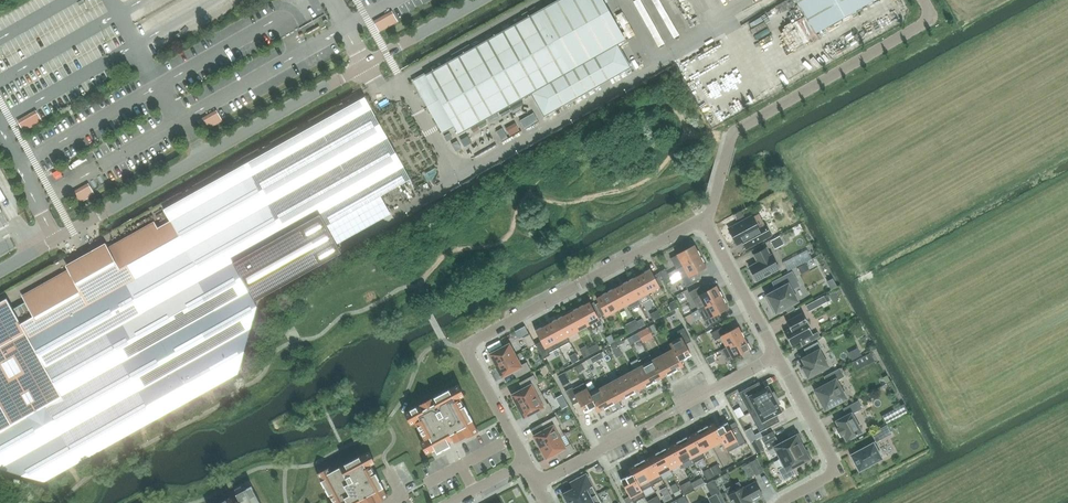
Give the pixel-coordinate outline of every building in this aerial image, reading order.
[(415,81),(426,100),(440,126),(443,131),(454,125),(458,132),(532,91),(545,113),(628,66),(615,44),(625,38),(603,0),(562,0),(538,14),(441,69),(440,67),(431,72),(415,81)] [(815,34),(874,0),(795,0),(815,34)] [(369,20),(357,26),(361,34),(373,29),(369,20)] [(727,77),(734,73),(730,65),(723,69),(727,77)] [(762,86),(767,83),(757,69),(753,72),(762,86)] [(747,80),(741,82),(749,99),(754,96),(747,80)] [(735,93),(741,106),(749,102),(743,89),(735,93)] [(0,303),(0,468),(46,481),(69,468),(73,466),(128,435),(141,428),(145,426),(239,374),(258,306),(255,301),(342,253),(327,226),(411,179),(365,97),(164,209),(170,221),(158,228),(128,244),(111,254),(107,247),(106,246),(87,256),(68,267),(69,268),(73,275),(25,302),(13,309),(10,304),(7,299),(0,303)] [(460,135),(453,139),(459,149),(465,146),(460,135)] [(72,199),(84,193),(80,184),(67,191),(72,199)] [(751,246),(771,236),(765,224),(765,225),(759,213),(753,217),(752,216),(729,228),(737,245),(743,242),(747,248),(751,246)] [(683,266),(701,256),(695,245),(677,255),(671,258),(677,269),(683,266)] [(758,262),(749,267),(757,281),(779,269),(772,255),(770,255),(767,248),(754,255),(758,262)] [(800,248),(777,258),(780,264),(803,255),(800,248)] [(707,267),(701,256),(683,266),(677,269),(682,279),(686,287),(700,279),(696,272),(698,271),(707,267)] [(659,272),(666,284),(672,281),(665,268),(659,272)] [(639,275),(649,293),(660,287),(650,269),(639,275)] [(777,290),(767,295),(771,303),(769,305),(774,313),(776,312),(776,313),(797,301),(798,301),(792,290),(799,285),(792,272),(773,282),(777,290)] [(639,299),(649,293),(639,275),(629,280),(629,281),(638,299),(639,299)] [(641,303),(639,299),(638,299),(629,281),(618,286),(628,304),(627,304),(630,309),(641,303)] [(699,296),(704,307),(723,297),(717,286),(706,291),(703,285),(689,292),(693,299),(699,296)] [(618,286),(607,292),(617,310),(627,304),(628,304),(618,286)] [(617,310),(607,292),(597,298),(606,316),(617,310)] [(824,296),(806,305),(809,311),(827,302),(824,296)] [(729,308),(723,297),(704,307),(698,310),(708,327),(722,320),(718,313),(729,308)] [(588,326),(590,331),(591,330),(602,325),(589,302),(578,307),(588,326)] [(578,331),(588,326),(578,307),(578,308),(568,313),(578,331)] [(782,322),(797,314),(794,308),(779,316),(782,322)] [(578,331),(568,313),(558,319),(557,319),(567,337),(568,337),(578,331)] [(790,328),(784,332),(792,346),(813,334),(808,324),(809,324),(803,313),(786,321),(790,328)] [(570,341),(568,337),(567,337),(557,319),(547,324),(559,347),(560,347),(570,342),(570,341)] [(559,347),(547,324),(536,330),(542,341),(536,344),(543,358),(550,355),(549,353),(559,347)] [(721,337),(727,347),(745,338),(744,337),(739,327),(728,332),(725,326),(711,333),(715,340),(717,339),(721,337)] [(667,338),(673,349),(680,361),(691,355),(685,344),(691,341),(684,327),(677,331),(678,332),(667,338)] [(641,339),(638,333),(632,336),(635,342),(641,339)] [(530,334),(523,337),(529,348),(536,344),(530,334)] [(594,334),(574,347),(579,355),(599,342),(594,334)] [(745,338),(727,347),(722,350),(728,361),(751,348),(745,338)] [(802,370),(806,377),(808,376),(808,377),(828,367),(819,350),(822,349),(818,342),(804,349),(808,356),(803,359),(806,366),(803,367),(804,369),(802,370)] [(497,365),(515,356),(509,345),(491,354),(494,359),(493,359),(494,360),(496,364),(496,365),(497,365)] [(851,345),(843,348),(846,358),(855,355),(851,345)] [(684,366),(680,361),(673,349),(663,354),(673,372),(684,366)] [(652,360),(662,378),(672,372),(673,372),(663,354),(652,360)] [(515,356),(497,365),(497,366),(498,367),(500,371),(500,372),(503,376),(513,371),(517,377),(531,370),(527,363),(521,366),(515,356)] [(642,365),(652,383),(662,378),(652,360),(642,365)] [(642,366),(631,371),(641,389),(651,384),(652,383),(642,365),(642,366)] [(826,409),(845,398),(836,381),(844,376),(840,368),(840,369),(824,377),(828,384),(816,391),(826,409)] [(631,371),(621,377),(631,395),(641,389),(631,371)] [(518,405),(519,406),(542,394),(536,384),(538,383),(534,375),(520,383),(524,389),(513,395),(516,400),(515,400),(516,401),(518,404),(518,405)] [(621,377),(611,382),(620,400),(631,395),(621,377)] [(620,400),(611,382),(600,388),(610,406),(620,400)] [(750,412),(777,398),(774,392),(772,393),(768,386),(762,389),(759,382),(739,393),(750,412)] [(585,412),(596,406),(589,394),(590,393),(587,388),(584,383),(573,388),(573,387),(566,391),(573,404),(579,401),(585,412)] [(465,433),(476,427),(460,398),(454,387),(409,411),(409,412),(415,423),(425,440),(431,451),(435,449),(437,453),(438,453),(437,453),(441,451),(442,451),(442,450),(444,449),(445,449),(449,446),(450,446),(451,446),(451,445),(449,442),(453,439),(454,442),(466,436),(465,433)] [(730,414),(741,409),(731,387),(720,392),(730,414)] [(600,388),(590,393),(589,394),(596,406),(599,412),(610,406),(600,388)] [(542,394),(519,406),(519,407),(520,408),(522,411),(522,412),(525,417),(535,411),(539,418),(553,411),(549,403),(547,404),(542,394)] [(777,398),(750,412),(760,432),(780,421),(776,414),(782,411),(778,404),(780,403),(777,398)] [(846,440),(862,432),(852,413),(862,408),(858,401),(844,409),(847,415),(836,421),(839,428),(837,429),(840,435),(843,434),(846,440)] [(742,410),(732,416),(740,431),(750,425),(742,410)] [(559,437),(559,438),(564,435),(558,424),(560,424),(556,416),(542,423),(546,430),(535,436),(538,441),(537,441),(538,441),(540,445),(540,446),(541,447),(559,437)] [(703,428),(713,447),(713,446),(723,441),(716,429),(717,428),(714,422),(703,428)] [(727,423),(717,428),(716,429),(723,441),(728,452),(746,443),(737,426),(731,430),(729,426),(727,423)] [(887,425),(872,433),(876,441),(891,433),(887,425)] [(702,452),(713,447),(703,428),(693,434),(692,434),(702,452)] [(748,431),(742,434),(748,444),(754,440),(748,431)] [(705,457),(702,452),(692,434),(682,440),(692,458),(691,458),(694,463),(705,457)] [(777,452),(780,458),(803,446),(801,442),(803,441),(799,434),(780,444),(776,436),(764,442),(771,455),(777,452)] [(559,437),(541,447),(541,448),(541,449),(542,448),(544,452),(543,452),(544,453),(547,458),(557,452),(561,459),(575,452),(571,444),(564,447),(559,438),(559,437)] [(681,440),(671,445),(681,463),(691,458),(692,458),(682,440),(681,440)] [(850,455),(859,471),(883,459),(874,442),(850,455)] [(661,451),(671,469),(681,464),(681,463),(671,445),(661,451)] [(803,446),(780,458),(778,459),(779,460),(782,467),(778,469),(784,480),(796,474),(793,468),(812,458),(808,450),(806,451),(803,447),(803,446)] [(651,457),(650,457),(660,475),(671,469),(661,451),(651,457)] [(333,502),(366,502),(374,499),(386,492),(371,465),(370,463),(369,460),(365,453),(331,471),(320,478),(333,502)] [(663,479),(660,475),(650,457),(640,462),(652,485),(663,479)] [(764,472),(757,458),(749,463),(756,476),(764,472)] [(629,468),(632,474),(633,475),(642,491),(652,485),(640,462),(639,463),(629,468)] [(566,502),(580,502),(597,494),(586,473),(572,481),(576,488),(564,494),(565,496),(564,499),(566,502)] [(645,496),(642,491),(633,475),(632,474),(621,480),(630,496),(633,501),(634,502),(645,496)] [(682,479),(674,483),(678,490),(686,486),(682,479)] [(670,482),(664,484),(668,495),(674,492),(670,482)] [(728,495),(732,502),(752,502),(751,501),(762,495),(755,482),(744,488),(743,487),(728,495)] [(251,486),(236,494),(241,502),(261,502),(251,486)] [(580,502),(602,502),(597,494),(580,502)] [(716,494),(709,498),(711,502),(721,502),(716,494)]
